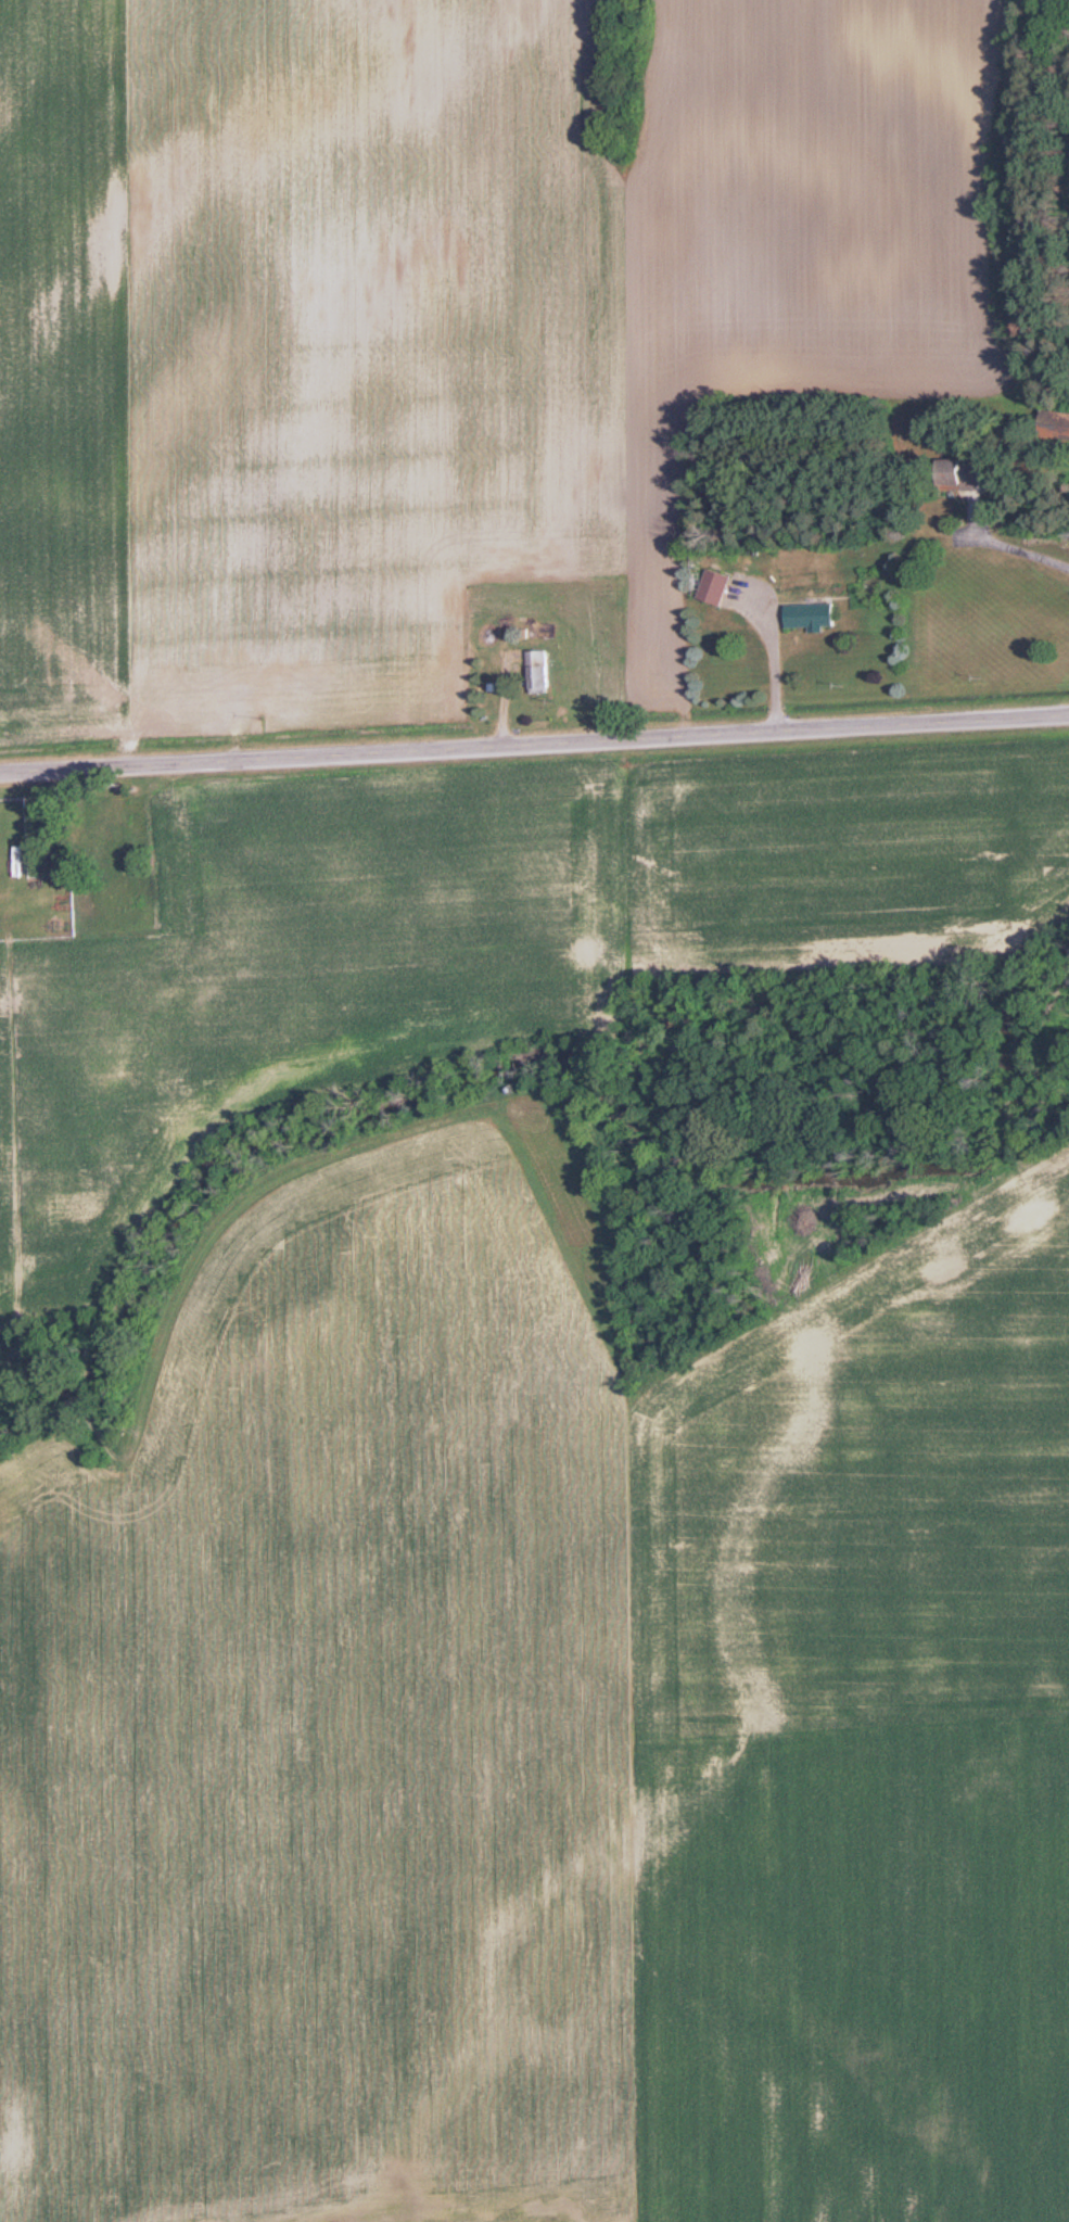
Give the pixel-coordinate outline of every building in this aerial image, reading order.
[(1068,438),(1068,413),(1042,410),(1039,435),(1068,438)] [(940,458),(940,490),(984,490),(984,458),(940,458)] [(722,606),(731,575),(707,567),(697,598),(722,606)] [(824,632),(824,626),(834,626),(834,604),(786,604),(786,628),(811,628),(811,632),(824,632)] [(527,692),(547,692),(547,650),(527,650),(527,692)]
